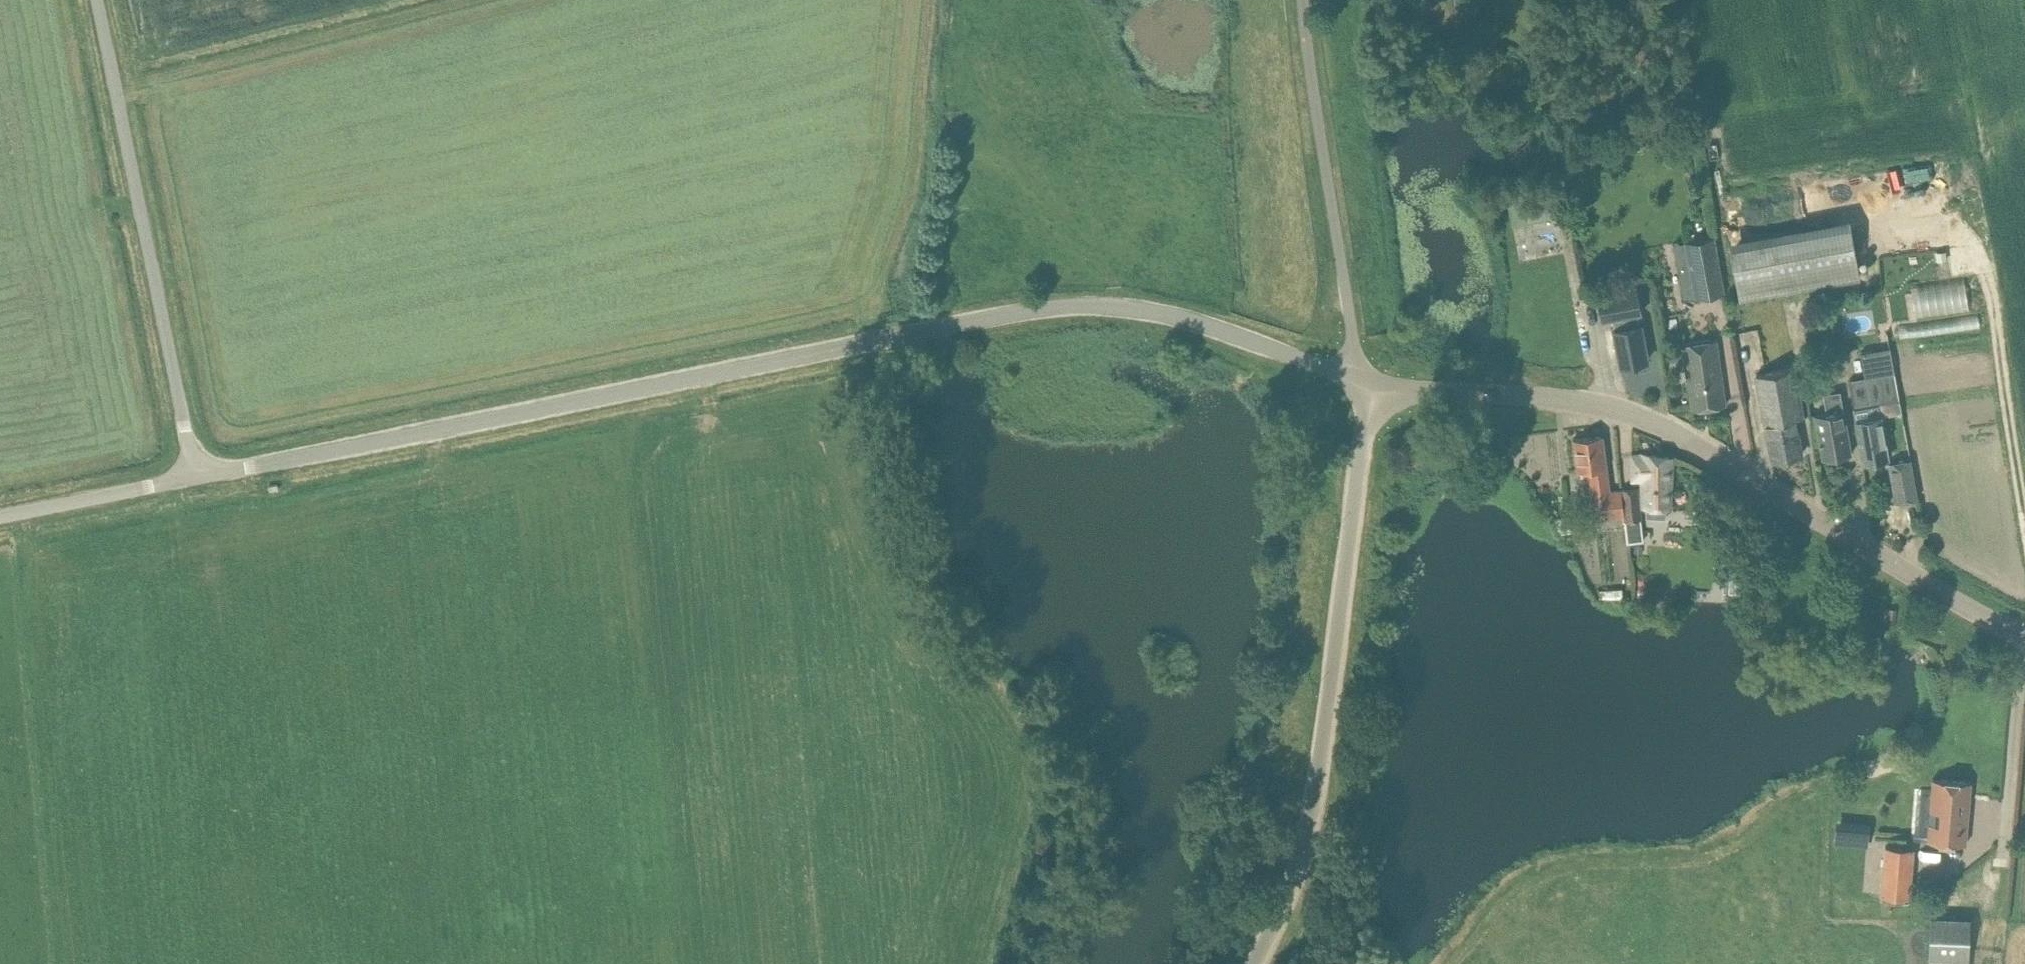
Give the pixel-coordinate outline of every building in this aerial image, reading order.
[(1849,218),(1729,239),(1739,298),(1859,277),(1849,218)] [(1685,241),(1695,298),(1723,293),(1713,236),(1685,241)] [(1936,252),(1938,260),(1947,259),(1946,250),(1936,252)] [(1911,288),(1917,318),(1970,308),(1964,278),(1911,288)] [(1647,360),(1643,341),(1641,327),(1640,327),(1638,314),(1642,313),(1637,284),(1597,292),(1602,321),(1612,319),(1614,330),(1621,365),(1647,360)] [(1745,343),(1755,373),(1765,370),(1755,340),(1745,343)] [(1726,405),(1724,385),(1718,341),(1684,345),(1690,390),(1692,410),(1726,405)] [(1865,378),(1849,380),(1853,408),(1878,403),(1900,399),(1891,347),(1861,353),(1865,378)] [(1799,397),(1794,367),(1757,373),(1769,440),(1773,459),(1802,454),(1796,418),(1803,417),(1799,397)] [(1852,453),(1848,434),(1841,389),(1824,391),(1827,411),(1815,413),(1819,439),(1823,458),(1852,453)] [(1889,457),(1885,438),(1882,416),(1856,420),(1859,442),(1863,462),(1889,457)] [(1594,520),(1623,517),(1620,489),(1609,490),(1605,455),(1603,435),(1573,438),(1577,473),(1589,471),(1594,520)] [(1633,455),(1632,482),(1642,482),(1641,508),(1646,508),(1646,518),(1666,518),(1666,509),(1669,509),(1671,457),(1643,453),(1642,455),(1633,455)] [(1911,459),(1888,463),(1895,502),(1918,498),(1911,459)] [(1637,487),(1620,489),(1623,517),(1624,520),(1640,518),(1637,487)] [(1643,542),(1640,518),(1624,520),(1626,544),(1637,543),(1637,542),(1643,542)] [(1965,845),(1970,783),(1932,780),(1931,794),(1917,793),(1913,836),(1927,837),(1927,842),(1965,845)] [(1836,820),(1836,842),(1869,843),(1869,820),(1836,820)] [(1914,848),(1884,845),(1880,895),(1910,897),(1914,848)] [(1972,920),(1932,919),(1930,963),(1970,963),(1972,920)]
